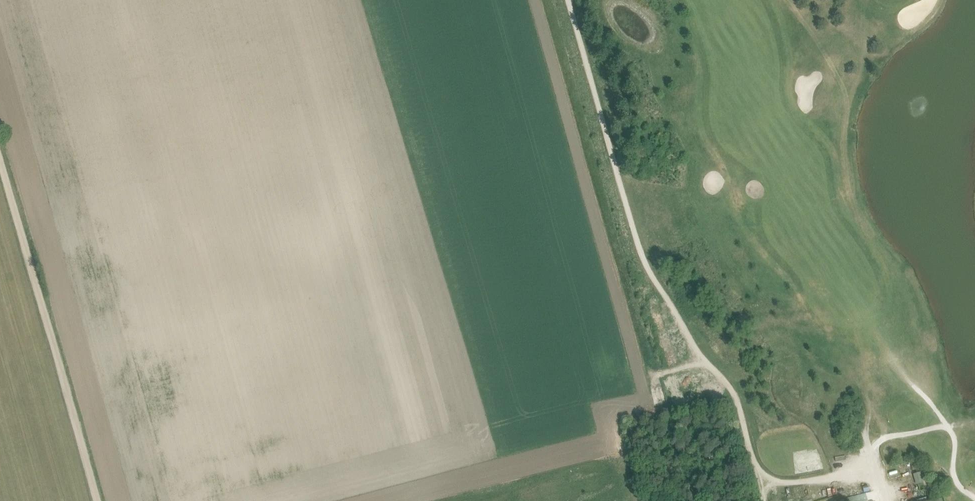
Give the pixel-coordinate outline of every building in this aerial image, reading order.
[(921,472),(913,474),(916,485),(924,483),(921,472)] [(848,500),(871,500),(869,492),(847,498),(848,500)]
